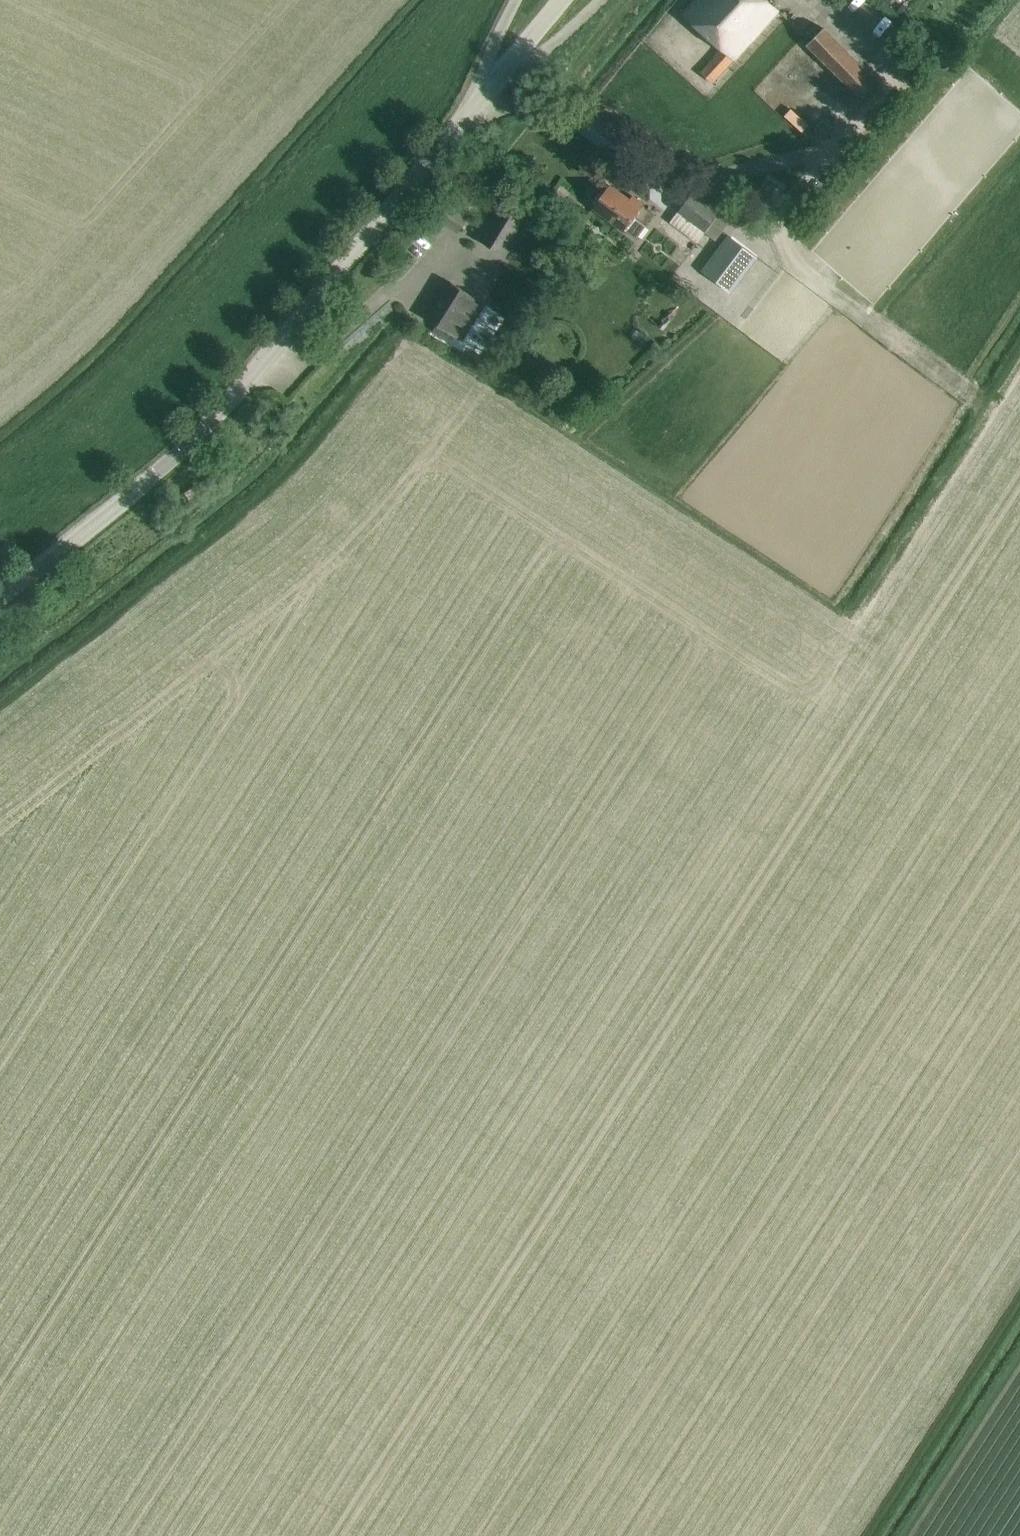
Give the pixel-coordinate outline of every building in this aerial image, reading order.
[(682,14),(721,48),(700,72),(709,81),(712,83),(779,11),(778,9),(767,0),(695,0),(682,14)] [(811,39),(806,44),(810,48),(859,97),(876,80),(823,27),(811,39)] [(812,63),(778,94),(819,137),(834,122),(802,87),(819,70),(812,63)] [(627,199),(609,185),(593,206),(635,236),(646,222),(645,221),(652,212),(642,204),(630,195),(627,199)] [(679,192),(660,188),(657,199),(676,204),(679,192)] [(704,232),(719,211),(692,191),(677,212),(704,232)] [(528,217),(501,200),(478,239),(504,255),(528,217)] [(730,237),(704,272),(729,291),(756,256),(730,237)] [(461,339),(472,322),(484,302),(451,281),(428,319),(440,326),(436,333),(446,339),(450,333),(461,339)] [(187,498),(198,490),(193,483),(182,491),(187,498)]
